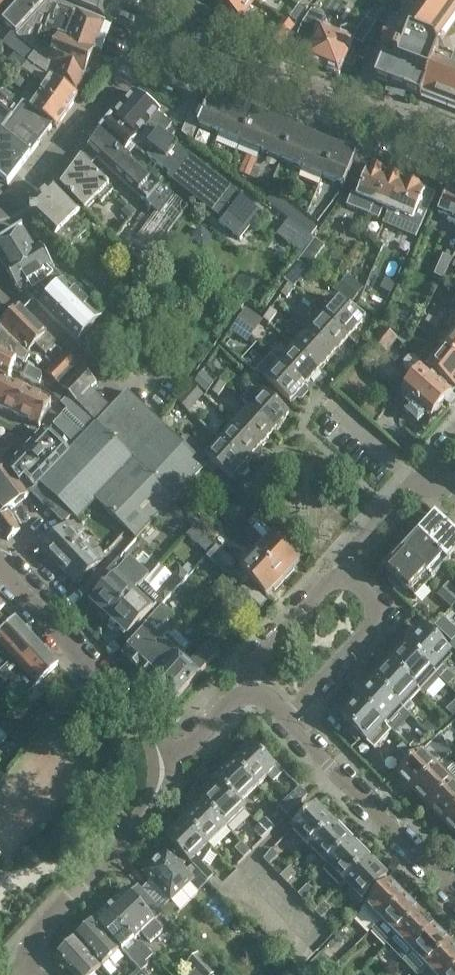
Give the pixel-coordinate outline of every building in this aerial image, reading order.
[(13,32),(3,44),(15,54),(6,65),(12,71),(18,75),(23,69),(26,63),(27,62),(35,53),(17,37),(16,36),(49,0),(0,0),(0,20),(13,32)] [(99,41),(106,22),(54,1),(52,0),(50,0),(17,37),(35,53),(27,62),(51,78),(72,92),(78,96),(86,75),(87,75),(99,41)] [(65,1),(103,16),(107,6),(92,0),(65,0),(65,1)] [(226,7),(225,9),(226,13),(232,18),(236,17),(237,15),(240,17),(253,0),(216,0),(226,7)] [(299,5),(307,10),(314,0),(302,0),(299,5)] [(389,27),(378,56),(382,58),(374,79),(390,85),(389,85),(419,97),(422,93),(454,106),(454,59),(447,55),(439,36),(454,14),(454,0),(407,0),(403,6),(407,10),(395,28),(390,26),(389,27)] [(307,10),(299,5),(289,18),(297,24),(307,10)] [(302,24),(297,36),(300,44),(309,48),(304,60),(339,74),(352,40),(362,44),(363,44),(377,23),(379,21),(371,15),(369,17),(368,20),(367,19),(359,32),(347,27),(341,29),(339,34),(324,27),(326,23),(324,16),(311,11),(302,24)] [(269,40),(270,40),(280,48),(295,28),(284,20),(269,40)] [(26,63),(23,69),(30,75),(46,85),(40,93),(69,112),(79,97),(78,96),(72,92),(51,78),(27,62),(26,63)] [(7,185),(51,125),(29,108),(23,105),(21,107),(1,92),(0,93),(0,179),(7,185)] [(135,92),(101,134),(141,167),(149,157),(170,175),(168,177),(222,221),(219,224),(240,241),(261,214),(243,199),(216,178),(223,169),(210,159),(204,168),(163,135),(172,125),(157,113),(159,111),(135,92)] [(27,94),(21,103),(23,105),(29,108),(51,125),(57,129),(69,112),(40,93),(35,100),(27,94)] [(189,116),(183,129),(182,133),(192,142),(199,125),(220,134),(232,105),(211,96),(201,120),(189,116)] [(232,105),(220,134),(240,142),(252,113),(232,105)] [(252,113),(240,142),(261,151),(273,122),(252,113)] [(273,122),(261,151),(282,159),(294,130),(273,122)] [(294,130),(282,159),(303,168),(315,139),(294,130)] [(101,134),(87,149),(156,212),(140,235),(129,225),(115,244),(145,268),(189,208),(174,197),(174,196),(101,134)] [(315,139),(303,168),(324,177),(336,147),(315,139)] [(336,147),(324,177),(345,185),(357,156),(336,147)] [(114,192),(81,159),(60,187),(85,212),(105,193),(108,196),(114,192)] [(388,174),(369,167),(357,196),(352,194),(347,206),(369,216),(374,204),(375,204),(388,174)] [(406,182),(388,174),(375,204),(374,204),(369,216),(378,219),(384,208),(389,210),(393,198),(398,200),(406,182)] [(393,198),(389,210),(384,221),(383,223),(394,228),(400,214),(412,219),(417,207),(427,211),(435,194),(406,182),(398,200),(393,198)] [(32,208),(32,213),(66,247),(69,251),(79,241),(85,236),(84,235),(88,232),(85,229),(74,218),(80,213),(53,186),(32,208)] [(449,187),(448,186),(438,214),(449,218),(447,222),(454,225),(454,189),(449,187)] [(274,194),(267,202),(289,219),(312,237),(312,236),(317,228),(274,194)] [(289,219),(261,254),(288,276),(296,263),(315,239),(312,236),(312,237),(289,219)] [(22,229),(0,243),(0,261),(20,293),(23,291),(39,306),(77,343),(79,341),(88,350),(105,332),(96,324),(102,318),(53,270),(55,268),(40,246),(34,249),(22,229)] [(315,239),(296,263),(309,273),(311,272),(308,269),(325,246),(315,239)] [(443,255),(435,276),(442,279),(452,259),(443,255)] [(111,283),(86,258),(81,262),(118,299),(135,282),(124,271),(111,283)] [(289,276),(284,282),(288,284),(294,288),(293,289),(294,289),(298,283),(301,286),(309,273),(296,263),(288,276),(289,276)] [(364,288),(348,274),(336,289),(352,302),(364,288)] [(288,284),(281,295),(287,299),(294,289),(293,289),(294,288),(288,284)] [(454,294),(444,289),(439,299),(449,304),(454,294)] [(338,299),(323,316),(348,338),(363,322),(338,299)] [(20,308),(0,328),(26,354),(36,345),(45,354),(55,344),(20,308)] [(434,308),(429,316),(441,323),(446,315),(434,308)] [(247,309),(238,321),(255,332),(263,321),(247,309)] [(269,324),(277,313),(271,309),(263,320),(269,324)] [(323,316),(308,332),(333,354),(348,338),(323,316)] [(441,323),(429,316),(425,322),(437,330),(441,323)] [(452,318),(447,326),(454,332),(454,320),(452,318)] [(247,344),(255,332),(238,321),(230,332),(247,344)] [(31,369),(26,379),(39,385),(42,378),(41,375),(32,370),(34,367),(27,363),(30,357),(26,354),(0,328),(0,354),(31,369)] [(383,329),(373,342),(387,353),(397,341),(383,329)] [(308,332),(294,348),(319,370),(333,354),(308,332)] [(442,349),(454,359),(454,333),(442,349)] [(294,348),(279,364),(304,386),(319,370),(294,348)] [(428,368),(429,368),(454,389),(454,359),(442,349),(428,368)] [(98,384),(76,363),(66,353),(55,365),(48,359),(41,366),(47,373),(60,387),(69,396),(78,405),(78,406),(96,425),(74,447),(69,452),(54,469),(38,485),(31,492),(44,505),(51,496),(64,508),(56,516),(64,524),(72,515),(77,519),(96,499),(136,537),(170,502),(172,504),(205,469),(178,443),(179,442),(128,392),(112,409),(92,390),(98,384)] [(31,369),(0,354),(0,408),(31,423),(40,427),(52,401),(8,381),(12,372),(26,379),(31,369)] [(270,356),(255,372),(289,403),(304,386),(279,364),(270,356)] [(429,368),(426,371),(415,362),(411,362),(405,369),(405,373),(412,379),(392,402),(417,424),(426,414),(431,419),(445,403),(449,407),(453,407),(454,404),(454,397),(452,394),(454,391),(454,389),(429,368)] [(213,382),(203,372),(194,383),(206,393),(213,382)] [(227,386),(221,381),(212,393),(219,397),(227,386)] [(189,413),(204,396),(191,385),(176,402),(189,413)] [(255,385),(240,402),(248,409),(274,433),(289,416),(255,385)] [(78,406),(54,429),(74,447),(96,425),(78,406)] [(248,409),(234,425),(260,449),(274,433),(248,409)] [(228,420),(214,436),(245,465),(260,449),(228,420)] [(69,452),(46,430),(30,446),(54,469),(69,452)] [(230,481),(245,465),(219,441),(206,456),(199,450),(198,446),(188,437),(183,437),(179,442),(178,443),(205,469),(212,476),(218,470),(230,481)] [(38,485),(54,469),(30,446),(14,461),(38,485)] [(8,541),(21,530),(8,512),(29,497),(10,471),(8,468),(0,473),(0,530),(8,541)] [(205,469),(172,504),(179,511),(200,489),(212,476),(205,469)] [(220,493),(212,486),(201,498),(208,505),(220,493)] [(418,534),(447,562),(453,556),(454,558),(454,535),(435,516),(418,534)] [(265,541),(254,552),(283,579),(300,560),(255,517),(248,524),(265,541)] [(92,554),(75,535),(81,529),(73,521),(49,543),(47,543),(42,548),(41,550),(42,552),(45,556),(49,557),(69,578),(71,583),(75,587),(76,587),(82,581),(83,577),(106,556),(99,548),(92,554)] [(418,534),(402,552),(431,579),(447,562),(418,534)] [(90,601),(109,619),(137,588),(127,579),(148,554),(134,542),(118,559),(125,565),(120,572),(119,571),(90,601)] [(235,566),(216,547),(207,558),(226,575),(235,566)] [(238,568),(237,568),(249,580),(266,597),(283,579),(254,552),(245,562),(243,560),(237,567),(238,568)] [(431,579),(402,552),(385,570),(414,597),(431,579)] [(249,580),(237,568),(232,575),(243,587),(249,580)] [(137,588),(109,619),(128,636),(153,609),(157,613),(163,606),(163,607),(190,578),(180,569),(156,594),(143,582),(137,588)] [(442,590),(454,602),(454,589),(448,583),(442,590)] [(248,585),(230,606),(250,623),(268,602),(248,585)] [(454,602),(442,590),(437,596),(450,608),(454,602)] [(122,655),(139,670),(164,643),(171,635),(162,627),(173,615),(163,607),(163,606),(157,613),(145,626),(147,628),(122,655)] [(1,675),(35,644),(14,620),(0,633),(0,674),(1,675)] [(436,629),(452,645),(454,641),(454,633),(444,622),(436,629)] [(424,630),(407,648),(440,679),(448,687),(454,679),(440,665),(451,654),(424,630)] [(155,685),(180,657),(190,646),(175,632),(164,643),(139,670),(155,685)] [(7,682),(22,698),(34,687),(35,687),(57,668),(35,644),(1,675),(0,676),(0,688),(7,682)] [(391,665),(419,692),(424,696),(440,679),(407,648),(391,665)] [(189,666),(180,657),(155,685),(175,702),(215,658),(204,649),(189,666)] [(391,665),(374,683),(400,707),(407,714),(413,707),(409,703),(419,692),(391,665)] [(374,683),(358,700),(384,725),(400,707),(374,683)] [(384,725),(358,700),(341,717),(352,728),(347,732),(358,742),(361,738),(373,750),(390,732),(383,726),(384,725)] [(454,715),(454,702),(446,711),(453,717),(454,715)] [(17,708),(0,727),(0,746),(27,717),(17,708)] [(404,733),(395,725),(389,731),(398,739),(404,733)] [(398,775),(399,775),(414,791),(448,759),(451,755),(440,734),(398,775)] [(250,745),(235,760),(258,784),(267,775),(275,783),(284,773),(262,751),(259,754),(250,745)] [(414,791),(429,807),(454,782),(454,768),(454,766),(448,759),(414,791)] [(258,784),(235,760),(215,780),(220,785),(239,803),(258,784)] [(429,807),(444,823),(454,813),(454,782),(429,807)] [(220,785),(203,802),(228,826),(245,809),(239,803),(220,785)] [(287,816),(308,797),(300,789),(279,808),(287,816)] [(228,826),(203,802),(185,820),(209,845),(228,826)] [(293,829),(311,848),(334,825),(317,806),(293,829)] [(444,823),(454,834),(454,813),(444,823)] [(266,819),(260,826),(269,834),(275,828),(266,819)] [(209,845),(185,820),(177,828),(175,825),(166,835),(168,837),(166,839),(191,864),(193,867),(207,882),(208,882),(213,877),(202,865),(212,849),(209,845)] [(334,825),(311,848),(327,865),(351,843),(350,841),(352,838),(343,829),(340,831),(334,825)] [(269,834),(260,826),(254,831),(263,840),(269,834)] [(235,849),(244,858),(251,852),(242,843),(235,849)] [(351,843),(327,865),(344,883),(368,861),(351,843)] [(265,860),(269,865),(279,856),(272,850),(265,860)] [(187,873),(169,854),(167,853),(144,875),(151,882),(142,891),(161,910),(170,902),(170,903),(171,902),(178,910),(207,882),(193,867),(187,873)] [(368,861),(344,883),(351,891),(349,893),(360,906),(363,903),(362,902),(386,879),(384,877),(386,874),(377,864),(375,867),(368,861)] [(290,868),(281,877),(287,883),(296,874),(290,868)] [(224,885),(217,892),(224,899),(245,880),(238,872),(224,885)] [(208,882),(209,882),(217,892),(224,885),(214,875),(213,877),(208,882)] [(245,880),(224,899),(232,908),(253,888),(245,880)] [(365,907),(361,911),(377,927),(381,923),(406,899),(390,883),(365,907)] [(308,886),(299,895),(305,901),(314,892),(308,886)] [(127,892),(105,912),(133,941),(141,934),(150,944),(163,931),(154,922),(163,913),(161,910),(142,891),(139,888),(130,895),(127,892)] [(253,888),(232,908),(239,916),(260,897),(253,888)] [(260,897),(239,916),(247,924),(252,919),(268,905),(260,897)] [(377,927),(372,931),(387,947),(421,914),(406,899),(381,923),(377,927)] [(325,904),(316,912),(322,919),(331,910),(325,904)] [(268,905),(252,919),(260,928),(276,914),(268,905)] [(141,973),(143,974),(149,974),(153,971),(129,945),(133,941),(105,912),(94,922),(120,950),(141,973)] [(276,914),(260,928),(268,936),(283,922),(276,914)] [(421,914),(387,947),(402,962),(408,957),(411,954),(436,930),(421,914)] [(94,922),(75,940),(101,968),(120,950),(94,922)] [(283,922),(268,936),(275,944),(291,930),(283,922)] [(291,930),(275,944),(283,953),(299,939),(291,930)] [(436,930),(411,954),(426,970),(451,946),(436,930)] [(306,947),(299,939),(283,953),(291,962),(306,947)] [(56,957),(72,974),(93,974),(101,968),(75,940),(56,957)] [(426,970),(431,974),(452,974),(454,972),(454,950),(451,946),(426,970)] [(291,962),(300,971),(314,956),(306,947),(291,962)] [(192,974),(216,974),(198,955),(186,965),(194,973),(192,974)] [(412,961),(408,957),(402,962),(399,966),(403,970),(412,961)] [(313,961),(305,971),(310,974),(326,974),(329,973),(313,961)]
